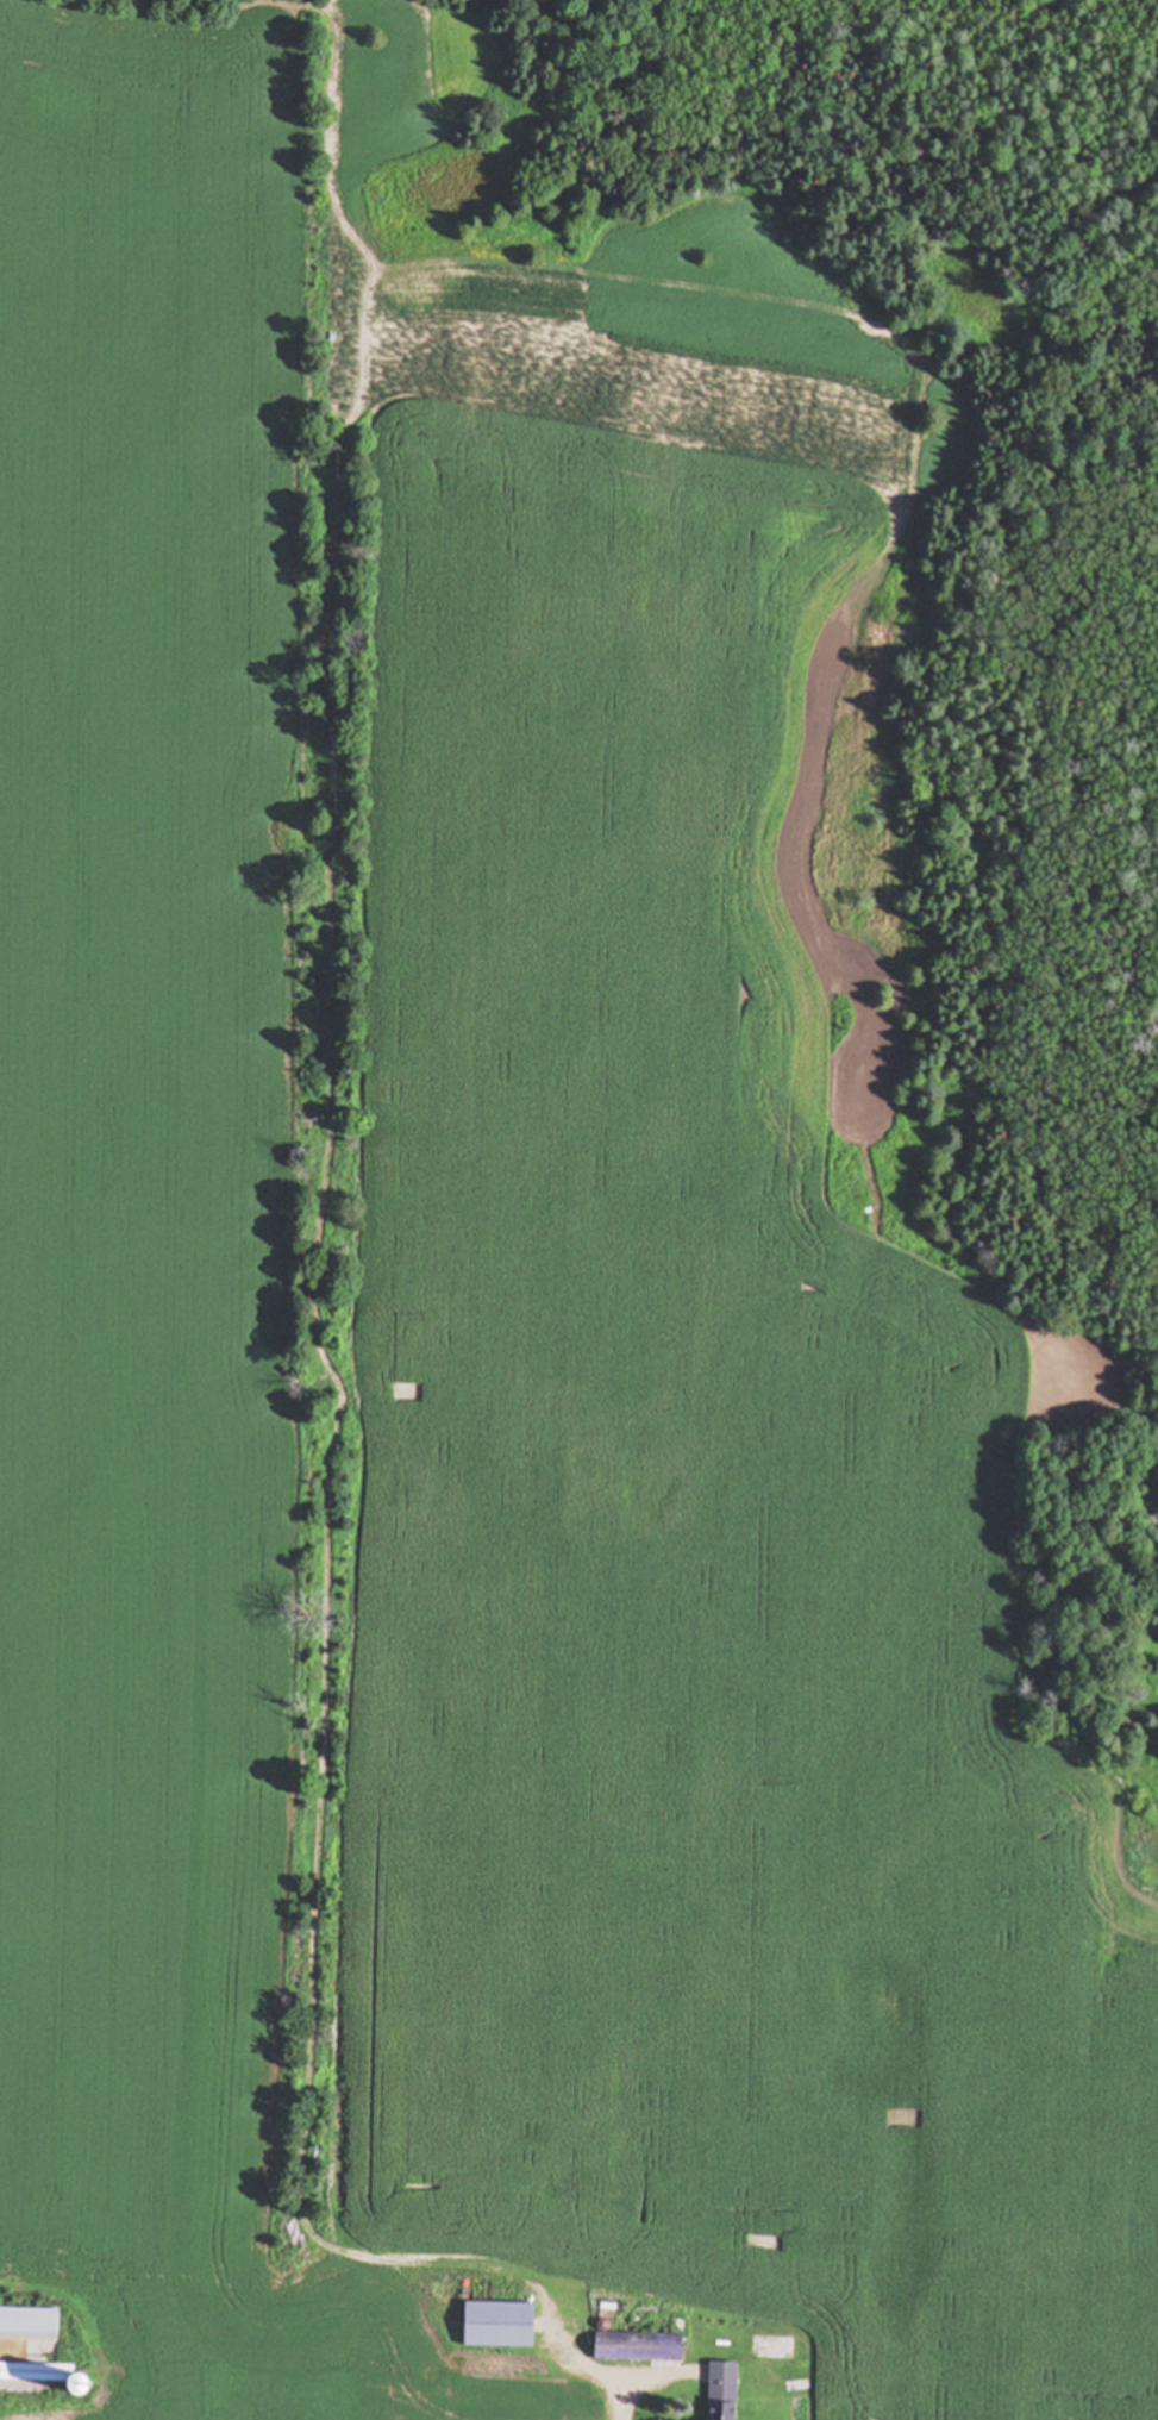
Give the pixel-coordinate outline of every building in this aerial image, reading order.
[(535,2305),(431,2303),(430,2346),(534,2348),(535,2305)] [(0,2309),(0,2341),(58,2341),(58,2309),(0,2309)] [(595,2361),(682,2363),(683,2336),(596,2335),(595,2361)] [(710,2363),(710,2419),(737,2419),(737,2363),(710,2363)] [(0,2364),(0,2381),(71,2383),(71,2396),(88,2397),(89,2377),(74,2377),(74,2366),(0,2364)]
